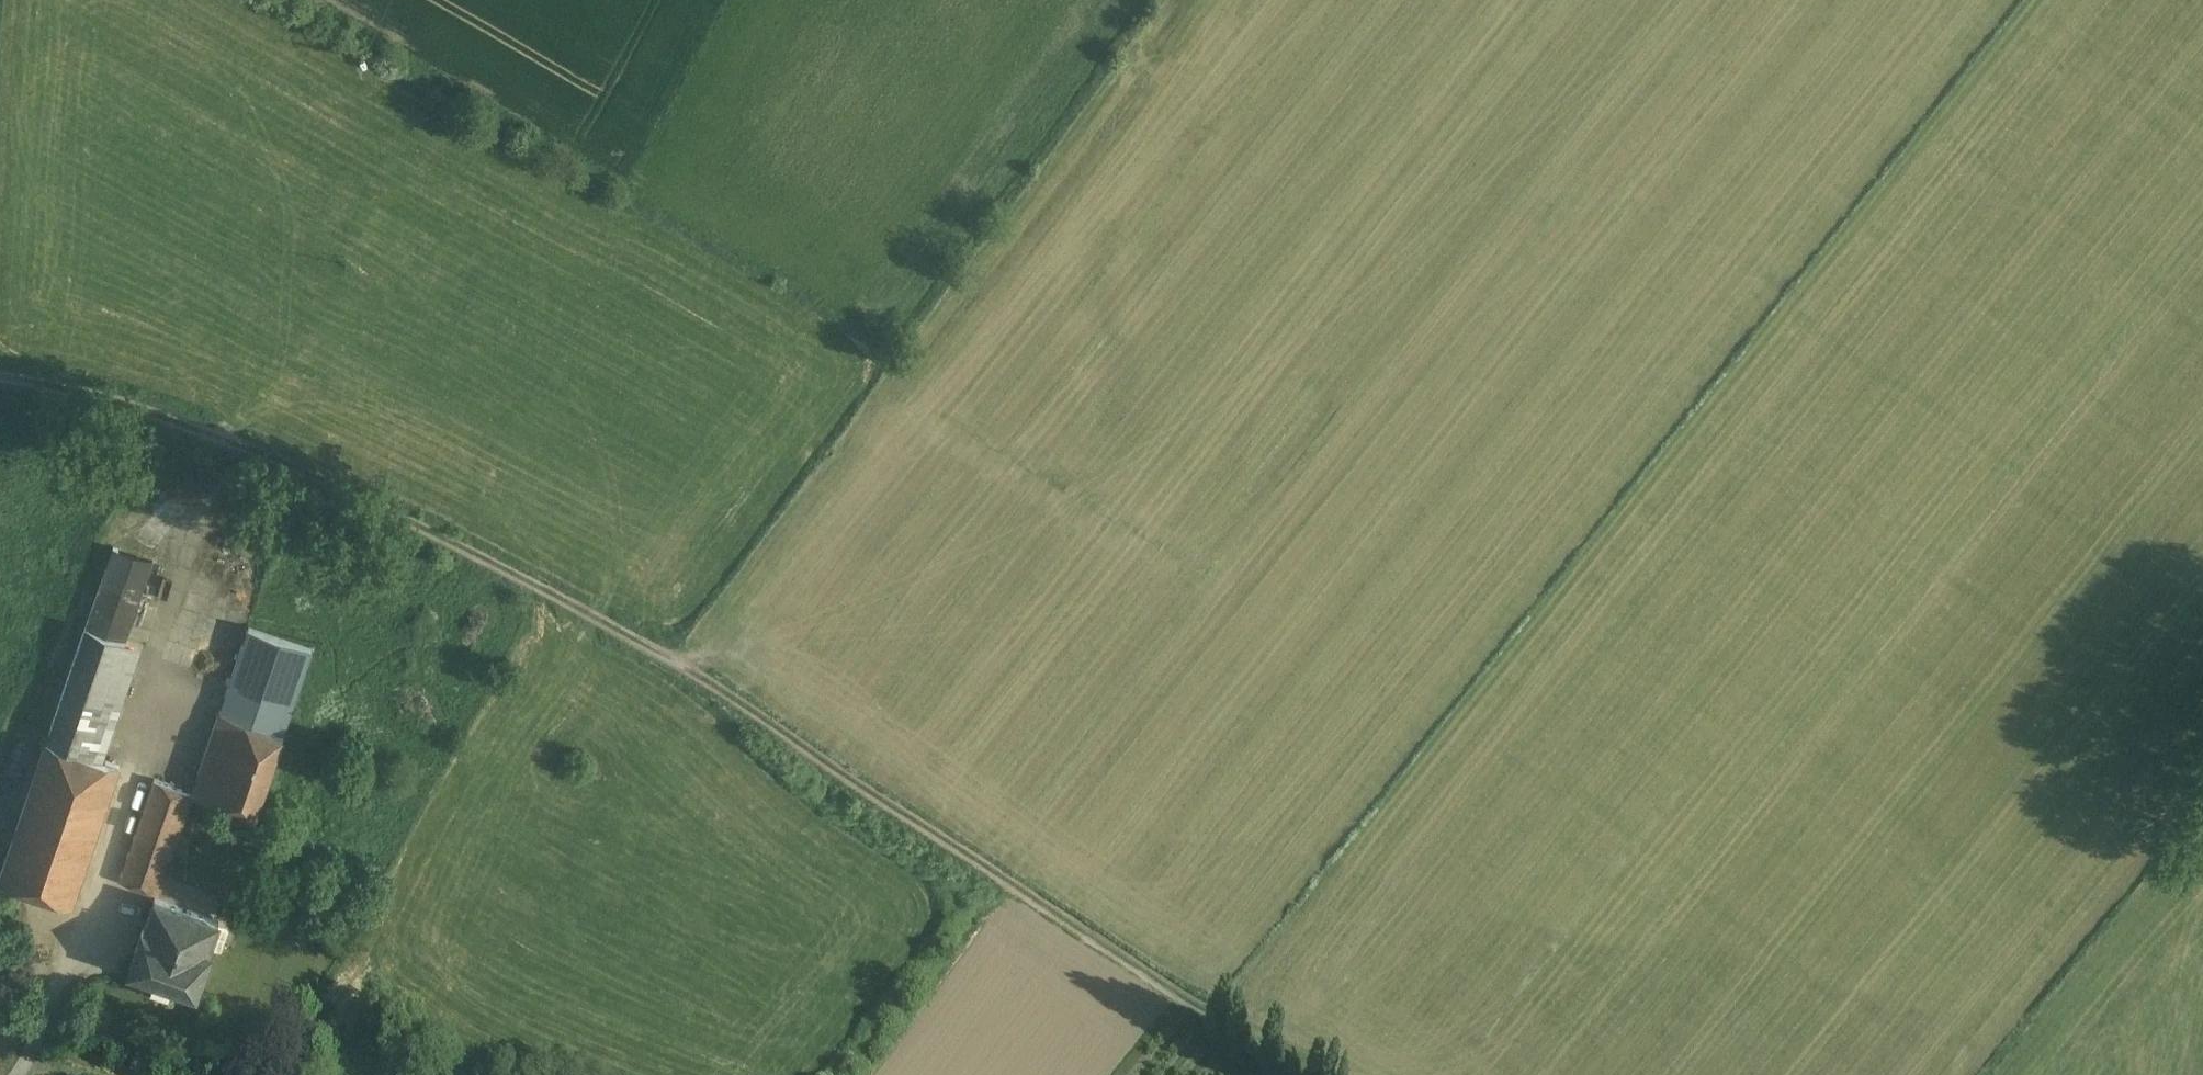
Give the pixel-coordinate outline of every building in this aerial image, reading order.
[(115,555),(0,881),(0,883),(69,907),(119,767),(101,760),(143,640),(130,635),(153,568),(115,555)] [(313,649),(249,627),(192,793),(256,814),(283,736),(313,649)] [(159,892),(192,793),(152,780),(120,879),(159,892)] [(150,931),(211,951),(222,922),(158,900),(150,931)] [(144,929),(133,971),(197,993),(211,951),(150,931),(144,929)]
